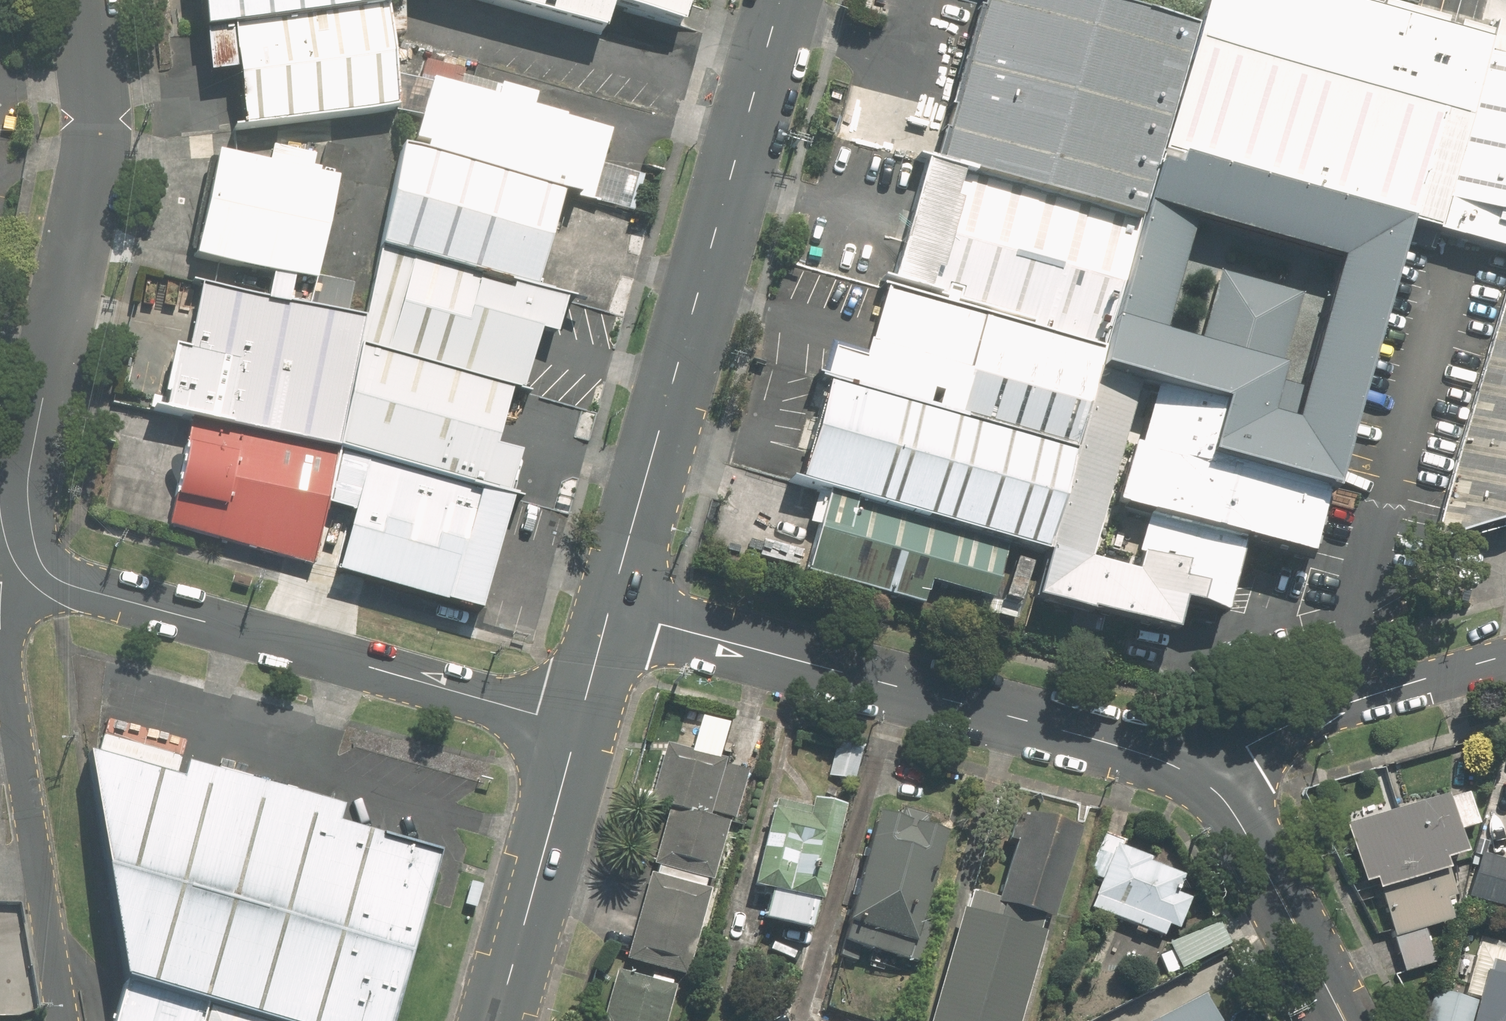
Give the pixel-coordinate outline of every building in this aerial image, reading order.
[(202,78),(228,75),(238,128),(399,109),(383,0),(192,0),(202,78)] [(603,33),(610,5),(681,24),(688,0),(481,0),(603,33)] [(1142,149),(1178,30),(1073,0),(976,0),(930,164),(1122,217),(1142,149)] [(1190,16),(1195,0),(1133,0),(1190,16)] [(1190,16),(1178,30),(1142,149),(1409,225),(1430,234),(1482,56),(1485,46),(1325,0),(1195,0),(1190,16)] [(1430,234),(1505,256),(1505,63),(1482,56),(1430,234)] [(608,131),(433,81),(414,148),(569,192),(589,198),(608,131)] [(414,148),(409,146),(389,246),(545,290),(569,192),(414,148)] [(1409,225),(1142,149),(1122,217),(1087,344),(1080,365),(1079,375),(1136,390),(1154,394),(1136,457),(1321,508),(1409,225)] [(344,177),(225,152),(203,254),(323,279),(344,177)] [(1122,217),(930,164),(895,290),(1087,344),(1122,217)] [(516,390),(527,393),(549,330),(563,336),(574,298),(545,290),(389,246),(371,316),(366,343),(516,390)] [(169,410),(344,446),(366,343),(371,316),(207,282),(194,347),(183,345),(169,410)] [(1427,548),(1505,524),(1505,288),(1427,548)] [(1080,365),(1087,344),(895,290),(888,289),(868,363),(843,356),(834,365),(1065,430),(1079,375),(1080,365)] [(344,446),(511,497),(525,452),(501,445),(516,390),(366,343),(344,446)] [(1013,541),(1034,547),(1065,430),(834,365),(802,485),(830,492),(1013,541)] [(1022,592),(1173,632),(1181,600),(1221,610),(1240,542),(1149,518),(1135,573),(1091,561),(1136,390),(1079,375),(1065,430),(1034,547),(1022,592)] [(333,502),(344,446),(198,416),(175,526),(314,564),(333,502)] [(341,571),(488,612),(520,499),(511,497),(344,446),(333,502),(358,511),(341,571)] [(1308,558),(1321,508),(1136,457),(1122,507),(1265,546),(1308,558)] [(997,598),(1013,541),(830,492),(808,569),(927,603),(933,580),(997,598)] [(672,803),(735,821),(750,769),(667,745),(652,798),(672,803)] [(96,753),(130,982),(267,1020),(399,1020),(447,852),(345,822),(348,806),(195,763),(191,780),(96,753)] [(779,802),(758,884),(776,889),(768,918),(822,932),(854,800),(824,793),(819,812),(779,802)] [(1375,898),(1397,977),(1434,967),(1424,931),(1452,923),(1436,866),(1459,859),(1452,835),(1474,829),(1464,795),(1422,807),(1419,797),(1395,803),(1398,813),(1341,829),(1359,891),(1366,889),(1369,899),(1375,898)] [(655,863),(719,881),(735,821),(672,803),(655,863)] [(936,1020),(1024,1020),(1056,916),(1063,918),(1092,824),(1033,806),(1006,895),(976,886),(936,1020)] [(854,943),(924,960),(938,900),(932,898),(939,868),(945,869),(955,826),(885,809),(854,943)] [(1184,929),(1198,895),(1185,889),(1192,872),(1121,843),(1096,906),(1167,935),(1171,924),(1184,929)] [(1476,855),(1463,903),(1505,915),(1505,892),(1502,891),(1505,877),(1505,863),(1494,860),(1487,888),(1482,886),(1490,859),(1476,855)] [(629,957),(692,975),(719,881),(655,863),(629,957)] [(1185,968),(1232,944),(1218,917),(1171,942),(1185,968)] [(1429,1020),(1505,1020),(1505,947),(1483,940),(1467,994),(1439,986),(1429,1020)] [(626,968),(611,1020),(679,1020),(689,985),(626,968)] [(130,982),(119,1020),(267,1020),(130,982)] [(1211,989),(1151,1020),(1228,1020),(1211,989)]
